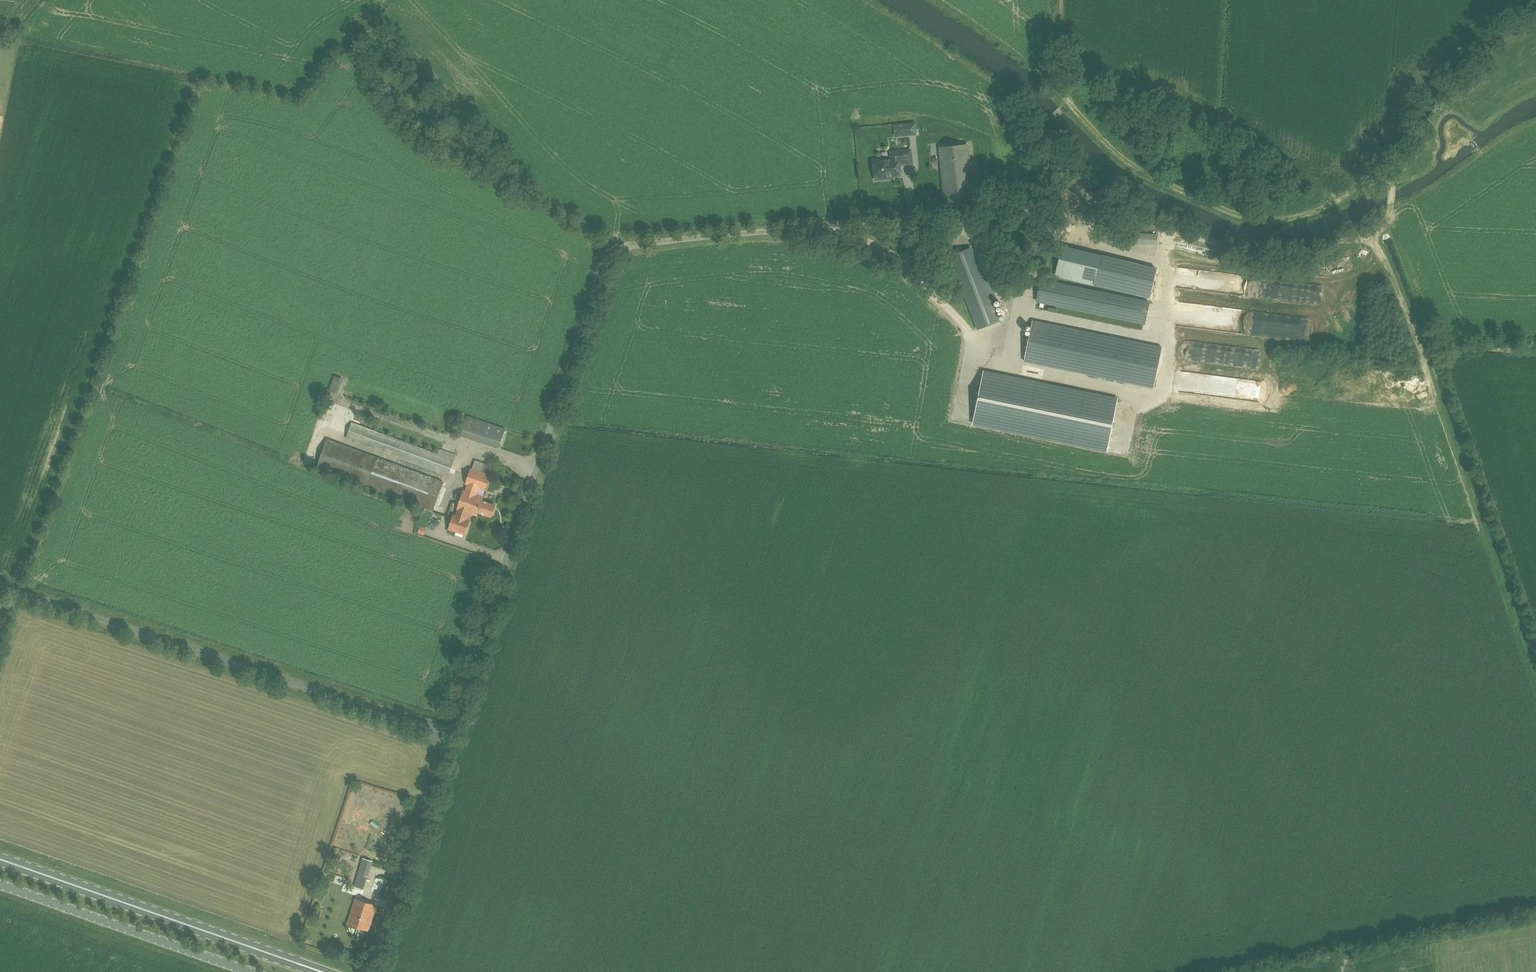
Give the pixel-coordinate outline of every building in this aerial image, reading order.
[(915,123),(895,125),(896,136),(916,134),(915,123)] [(946,208),(974,205),(970,163),(969,163),(967,145),(939,148),(941,166),(942,166),(946,208)] [(912,163),(911,150),(891,152),(892,160),(874,161),(876,179),(886,178),(885,177),(900,175),(899,164),(912,163)] [(1100,262),(1101,255),(1062,246),(1055,275),(1150,298),(1156,274),(1117,265),(1116,266),(1100,262)] [(999,321),(971,248),(950,256),(978,329),(999,321)] [(1145,323),(1150,301),(1041,279),(1036,301),(1145,323)] [(1185,324),(1248,329),(1249,315),(1181,310),(1180,317),(1186,317),(1185,324)] [(1162,346),(1033,320),(1025,361),(1154,387),(1162,346)] [(1188,356),(1200,356),(1200,341),(1188,341),(1188,356)] [(1211,347),(1208,354),(1222,360),(1227,349),(1219,346),(1217,349),(1211,347)] [(1107,452),(1107,451),(1118,397),(984,370),(973,425),(1107,452)] [(342,392),(345,377),(338,376),(335,391),(342,392)] [(1133,415),(1144,422),(1148,415),(1137,408),(1133,415)] [(506,429),(468,416),(462,435),(500,448),(506,429)] [(352,431),(349,441),(431,467),(434,458),(352,431)] [(458,509),(460,509),(469,513),(477,515),(479,512),(492,517),(496,505),(482,500),(484,497),(478,495),(480,488),(486,490),(491,475),(490,475),(492,467),(476,462),(473,469),(472,469),(467,484),(468,484),(466,491),(464,490),(458,509)] [(469,513),(460,509),(457,516),(454,515),(450,529),(466,534),(470,520),(467,519),(469,513)] [(359,874),(360,874),(355,887),(365,890),(369,876),(373,861),(364,858),(359,874)] [(368,930),(376,905),(356,899),(349,924),(368,930)]
